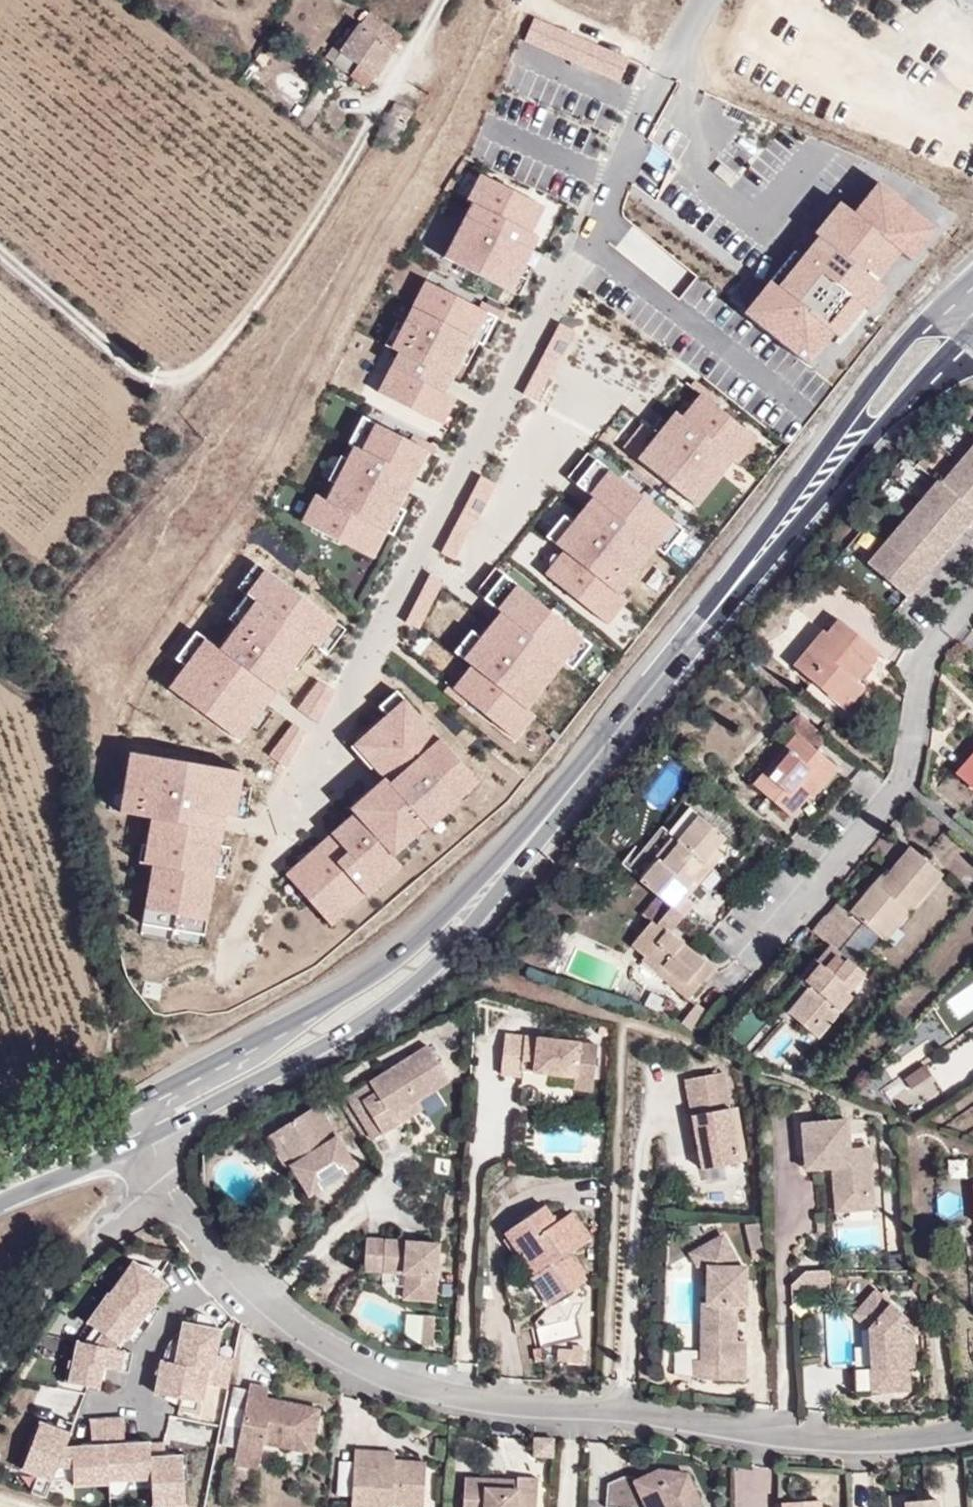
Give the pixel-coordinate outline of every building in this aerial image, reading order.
[(371,94),(406,42),(369,17),(341,58),(359,68),(351,81),(371,94)] [(538,24),(529,47),(623,88),(633,65),(538,24)] [(359,68),(341,58),(333,71),(351,81),(359,68)] [(539,207),(475,174),(461,201),(466,203),(438,258),(504,292),(511,279),(519,265),(511,261),(517,248),(525,252),(533,238),(525,234),(539,207)] [(937,231),(879,183),(853,214),(839,202),(815,231),(808,225),(802,232),(813,241),(776,286),(768,280),(742,311),(808,364),(833,333),(837,337),(862,306),(870,312),(887,291),(876,281),(900,252),(911,262),(937,231)] [(615,246),(676,299),(695,277),(634,224),(615,246)] [(813,241),(802,232),(790,246),(793,249),(768,280),(776,286),(813,241)] [(511,279),(516,281),(530,254),(525,252),(517,248),(511,261),(519,265),(511,279)] [(470,307),(422,282),(402,322),(408,326),(395,352),(397,354),(377,394),(431,421),(444,395),(458,368),(447,362),(436,357),(450,330),(461,336),(465,338),(478,311),(489,316),(496,320),(500,312),(475,299),(470,307)] [(465,338),(475,343),(489,316),(478,311),(465,338)] [(402,322),(398,320),(384,347),(395,352),(408,326),(402,322)] [(574,334),(558,326),(541,359),(555,366),(557,367),(574,334)] [(436,357),(447,362),(461,336),(450,330),(436,357)] [(555,366),(541,359),(532,376),(545,383),(555,366)] [(534,406),(545,383),(532,376),(520,399),(534,406)] [(716,399),(693,381),(689,386),(700,395),(681,419),(677,415),(668,427),(659,439),(650,432),(641,425),(623,448),(686,499),(705,476),(714,483),(732,459),(729,456),(747,433),(711,405),(716,399)] [(431,421),(441,427),(455,400),(444,395),(431,421)] [(337,493),(371,425),(361,420),(346,447),(351,450),(344,463),(340,461),(326,487),(331,490),(337,493)] [(668,427),(659,420),(650,432),(659,439),(668,427)] [(409,445),(371,425),(337,493),(331,490),(324,504),(310,532),(372,563),(386,536),(381,534),(395,506),(400,508),(427,454),(435,457),(439,449),(413,437),(409,445)] [(739,464),(757,441),(747,433),(729,456),(732,459),(739,464)] [(971,451),(934,495),(937,498),(972,455),(972,453),(971,451)] [(596,463),(587,455),(568,479),(576,487),(596,463)] [(917,594),(911,589),(918,580),(924,585),(952,553),(945,547),(952,539),(959,544),(965,537),(967,539),(972,533),(972,455),(937,498),(934,495),(864,578),(903,611),(917,594)] [(672,524),(596,463),(576,487),(592,499),(573,522),(555,546),(563,552),(572,559),(554,582),(606,625),(625,602),(615,594),(634,571),(626,563),(645,540),(654,547),(672,524)] [(452,557),(494,482),(479,473),(436,549),(452,557)] [(686,499),(695,506),(714,483),(705,476),(686,499)] [(310,532),(324,504),(315,500),(301,528),(310,532)] [(392,539),(406,512),(400,508),(395,506),(381,534),(386,536),(392,539)] [(573,522),(565,515),(546,539),(555,546),(573,522)] [(945,547),(952,553),(959,544),(952,539),(945,547)] [(626,563),(634,571),(654,547),(645,540),(626,563)] [(572,559),(563,552),(544,576),(554,582),(572,559)] [(264,571),(255,565),(237,590),(246,596),(264,571)] [(503,577),(494,569),(475,594),(484,601),(503,577)] [(337,624),(264,571),(246,596),(255,603),(237,627),(220,652),(206,642),(186,669),(170,691),(241,743),(250,730),(259,736),(275,714),(267,708),(268,706),(262,701),(270,690),(276,695),(295,669),(288,664),(306,640),(315,647),(318,649),(337,624)] [(580,638),(503,577),(484,601),(499,613),(480,636),(462,660),(470,667),(479,674),(460,697),(452,690),(449,688),(444,693),(466,712),(472,705),(514,739),(532,716),(523,708),(542,685),(533,678),(552,654),(561,661),(580,638)] [(911,589),(917,594),(924,585),(918,580),(911,589)] [(246,596),(228,621),(237,627),(255,603),(246,596)] [(859,680),(881,653),(841,618),(830,630),(823,625),(790,665),(829,697),(836,689),(854,702),(867,687),(859,680)] [(318,649),(327,656),(346,630),(337,624),(318,649)] [(480,636),(472,629),(453,653),(462,660),(480,636)] [(206,642),(196,635),(176,662),(186,669),(206,642)] [(561,661),(569,668),(588,645),(580,638),(561,661)] [(295,669),(297,671),(315,647),(306,640),(288,664),(295,669)] [(533,678),(542,685),(561,661),(552,654),(533,678)] [(479,674),(470,667),(452,690),(460,697),(479,674)] [(319,719),(331,686),(309,678),(296,711),(319,719)] [(847,711),(854,702),(836,689),(829,697),(847,711)] [(262,701),(268,706),(276,695),(270,690),(262,701)] [(420,717),(397,691),(379,707),(386,716),(396,707),(411,725),(420,717)] [(472,775),(420,717),(411,725),(396,707),(386,716),(358,741),(378,763),(372,768),(382,780),(349,810),(354,814),(362,823),(329,853),(321,844),(285,875),(319,913),(330,903),(342,916),(377,886),(379,887),(402,867),(393,857),(426,827),(429,829),(459,802),(458,801),(451,794),(472,775)] [(264,752),(282,765),(305,733),(288,720),(264,752)] [(768,770),(757,782),(794,814),(813,792),(816,795),(841,765),(801,731),(787,747),(797,755),(778,778),(768,770)] [(358,741),(351,748),(370,770),(372,768),(378,763),(358,741)] [(952,768),(972,786),(972,743),(952,768)] [(787,747),(768,770),(778,778),(797,755),(787,747)] [(242,790),(244,776),(132,757),(125,796),(130,797),(127,818),(154,822),(149,849),(158,851),(155,869),(145,929),(206,939),(216,880),(221,849),(226,819),(237,821),(242,790)] [(458,801),(479,783),(472,775),(451,794),(458,801)] [(247,823),(252,791),(242,790),(237,821),(247,823)] [(125,796),(121,817),(127,818),(130,797),(125,796)] [(709,861),(731,837),(703,813),(684,836),(678,831),(652,862),(658,867),(649,878),(687,911),(696,900),(692,896),(681,890),(694,873),(704,883),(717,867),(709,861)] [(362,823),(354,814),(321,844),(329,853),(362,823)] [(909,912),(943,873),(911,846),(884,876),(876,887),(869,882),(845,910),(836,903),(823,918),(848,939),(859,927),(871,938),(900,904),(909,912)] [(717,867),(729,853),(721,847),(709,861),(717,867)] [(149,849),(144,849),(141,867),(155,869),(158,851),(149,849)] [(226,881),(232,851),(221,849),(216,880),(226,881)] [(876,887),(884,876),(878,871),(869,882),(876,887)] [(692,896),(704,883),(694,873),(681,890),(692,896)] [(715,967),(672,929),(687,911),(672,897),(654,919),(649,915),(627,943),(641,955),(658,969),(688,996),(715,967)] [(319,913),(331,926),(342,916),(330,903),(319,913)] [(880,945),(909,912),(900,904),(871,938),(880,945)] [(838,993),(856,973),(851,969),(838,957),(850,941),(848,939),(823,918),(807,938),(822,950),(813,960),(795,985),(798,988),(776,1016),(798,1035),(821,1006),(832,1016),(845,999),(838,993)] [(838,957),(851,969),(865,953),(850,941),(838,957)] [(795,985),(813,960),(804,954),(786,978),(795,985)] [(658,969),(641,955),(634,964),(649,979),(658,969)] [(695,1000),(681,1018),(692,1027),(706,1009),(695,1000)] [(810,1045),(832,1016),(821,1006),(798,1035),(810,1045)] [(592,1082),(594,1038),(501,1033),(498,1080),(520,1081),(520,1074),(521,1061),(548,1062),(547,1075),(570,1076),(570,1081),(592,1082)] [(425,1101),(456,1081),(432,1044),(374,1081),(382,1093),(368,1102),(389,1135),(401,1127),(396,1119),(425,1101)] [(908,1085),(930,1071),(923,1060),(901,1074),(908,1085)] [(547,1075),(548,1062),(521,1061),(520,1074),(547,1075)] [(747,1168),(723,1073),(725,1070),(718,1067),(684,1085),(706,1179),(747,1168)] [(389,1135),(368,1102),(382,1093),(374,1081),(345,1099),(374,1144),(389,1135)] [(591,1092),(592,1082),(570,1081),(569,1091),(591,1092)] [(359,1163),(318,1101),(275,1129),(297,1162),(290,1167),(309,1196),(359,1163)] [(401,1127),(430,1108),(425,1101),(396,1119),(401,1127)] [(873,1209),(868,1143),(850,1144),(848,1115),(801,1118),(804,1161),(810,1160),(811,1169),(829,1168),(832,1212),(873,1209)] [(297,1162),(275,1129),(264,1136),(286,1169),(290,1167),(297,1162)] [(594,1235),(572,1204),(558,1214),(547,1199),(507,1227),(521,1246),(532,1238),(548,1260),(536,1268),(531,1271),(554,1303),(593,1276),(574,1249),(594,1235)] [(744,1337),(744,1308),(745,1280),(752,1280),(752,1263),(744,1263),(725,1231),(690,1251),(698,1266),(706,1265),(706,1297),(701,1297),(701,1359),(753,1359),(753,1338),(744,1337)] [(437,1298),(441,1240),(366,1234),(363,1267),(405,1270),(403,1295),(437,1298)] [(548,1260),(532,1238),(521,1246),(536,1268),(548,1260)] [(156,1270),(132,1263),(108,1295),(147,1325),(159,1309),(151,1304),(164,1287),(156,1281),(151,1277),(156,1270)] [(156,1281),(161,1275),(156,1270),(151,1277),(156,1281)] [(919,1341),(906,1329),(913,1321),(875,1284),(861,1300),(876,1316),(866,1325),(867,1362),(867,1370),(884,1369),(885,1392),(912,1391),(911,1371),(910,1352),(919,1352),(919,1341)] [(147,1325),(108,1295),(106,1294),(85,1322),(92,1326),(80,1341),(112,1349),(120,1337),(132,1346),(147,1325)] [(876,1316),(861,1300),(852,1309),(866,1325),(876,1316)] [(430,1342),(432,1312),(417,1311),(414,1341),(430,1342)] [(174,1346),(170,1364),(215,1375),(219,1360),(225,1335),(221,1328),(216,1323),(211,1320),(206,1318),(200,1316),(197,1328),(188,1326),(183,1348),(174,1346)] [(112,1349),(80,1341),(75,1340),(70,1359),(65,1358),(60,1381),(66,1382),(66,1381),(95,1388),(99,1367),(125,1373),(129,1354),(112,1349)] [(920,1370),(919,1352),(910,1352),(911,1371),(920,1370)] [(752,1385),(753,1359),(701,1359),(694,1360),(693,1385),(752,1385)] [(219,1360),(215,1375),(232,1379),(235,1364),(219,1360)] [(868,1392),(867,1370),(867,1362),(850,1363),(852,1393),(868,1392)] [(230,1394),(232,1379),(215,1375),(170,1364),(165,1363),(158,1395),(183,1401),(180,1414),(201,1419),(207,1389),(230,1394)] [(885,1392),(884,1369),(867,1370),(868,1392),(885,1392)] [(314,1452),(322,1405),(268,1395),(270,1385),(249,1381),(234,1462),(263,1467),(267,1443),(314,1452)] [(62,1446),(72,1423),(57,1417),(53,1427),(37,1421),(18,1468),(48,1480),(49,1479),(54,1465),(62,1446)] [(120,1418),(102,1419),(103,1481),(145,1480),(145,1445),(145,1444),(121,1445),(120,1418)] [(103,1481),(102,1419),(88,1419),(89,1445),(62,1446),(54,1465),(68,1465),(69,1485),(103,1484),(103,1481)] [(556,1457),(557,1438),(535,1438),(535,1456),(556,1457)] [(145,1445),(145,1480),(145,1506),(177,1506),(176,1485),(181,1485),(180,1459),(160,1459),(159,1445),(145,1445)] [(428,1459),(395,1456),(396,1449),(357,1445),(351,1506),(395,1506),(401,1506),(423,1506),(428,1459)] [(347,1492),(347,1480),(345,1480),(346,1459),(337,1459),(336,1492),(347,1492)] [(49,1479),(69,1485),(68,1465),(54,1465),(49,1479)] [(647,1506),(659,1468),(637,1478),(622,1476),(606,1482),(605,1503),(647,1506)] [(686,1496),(698,1491),(690,1473),(663,1483),(659,1468),(647,1506),(649,1506),(691,1506),(686,1496)] [(663,1483),(690,1473),(689,1470),(659,1468),(663,1483)] [(698,1491),(686,1496),(691,1506),(705,1506),(698,1491)] [(937,1506),(939,1502),(936,1496),(917,1497),(914,1491),(888,1493),(889,1506),(937,1506)] [(505,1497),(464,1495),(463,1506),(505,1506),(505,1497)] [(538,1495),(523,1495),(521,1498),(520,1498),(519,1506),(538,1506),(538,1495)] [(520,1498),(505,1497),(505,1506),(519,1506),(520,1498)]
